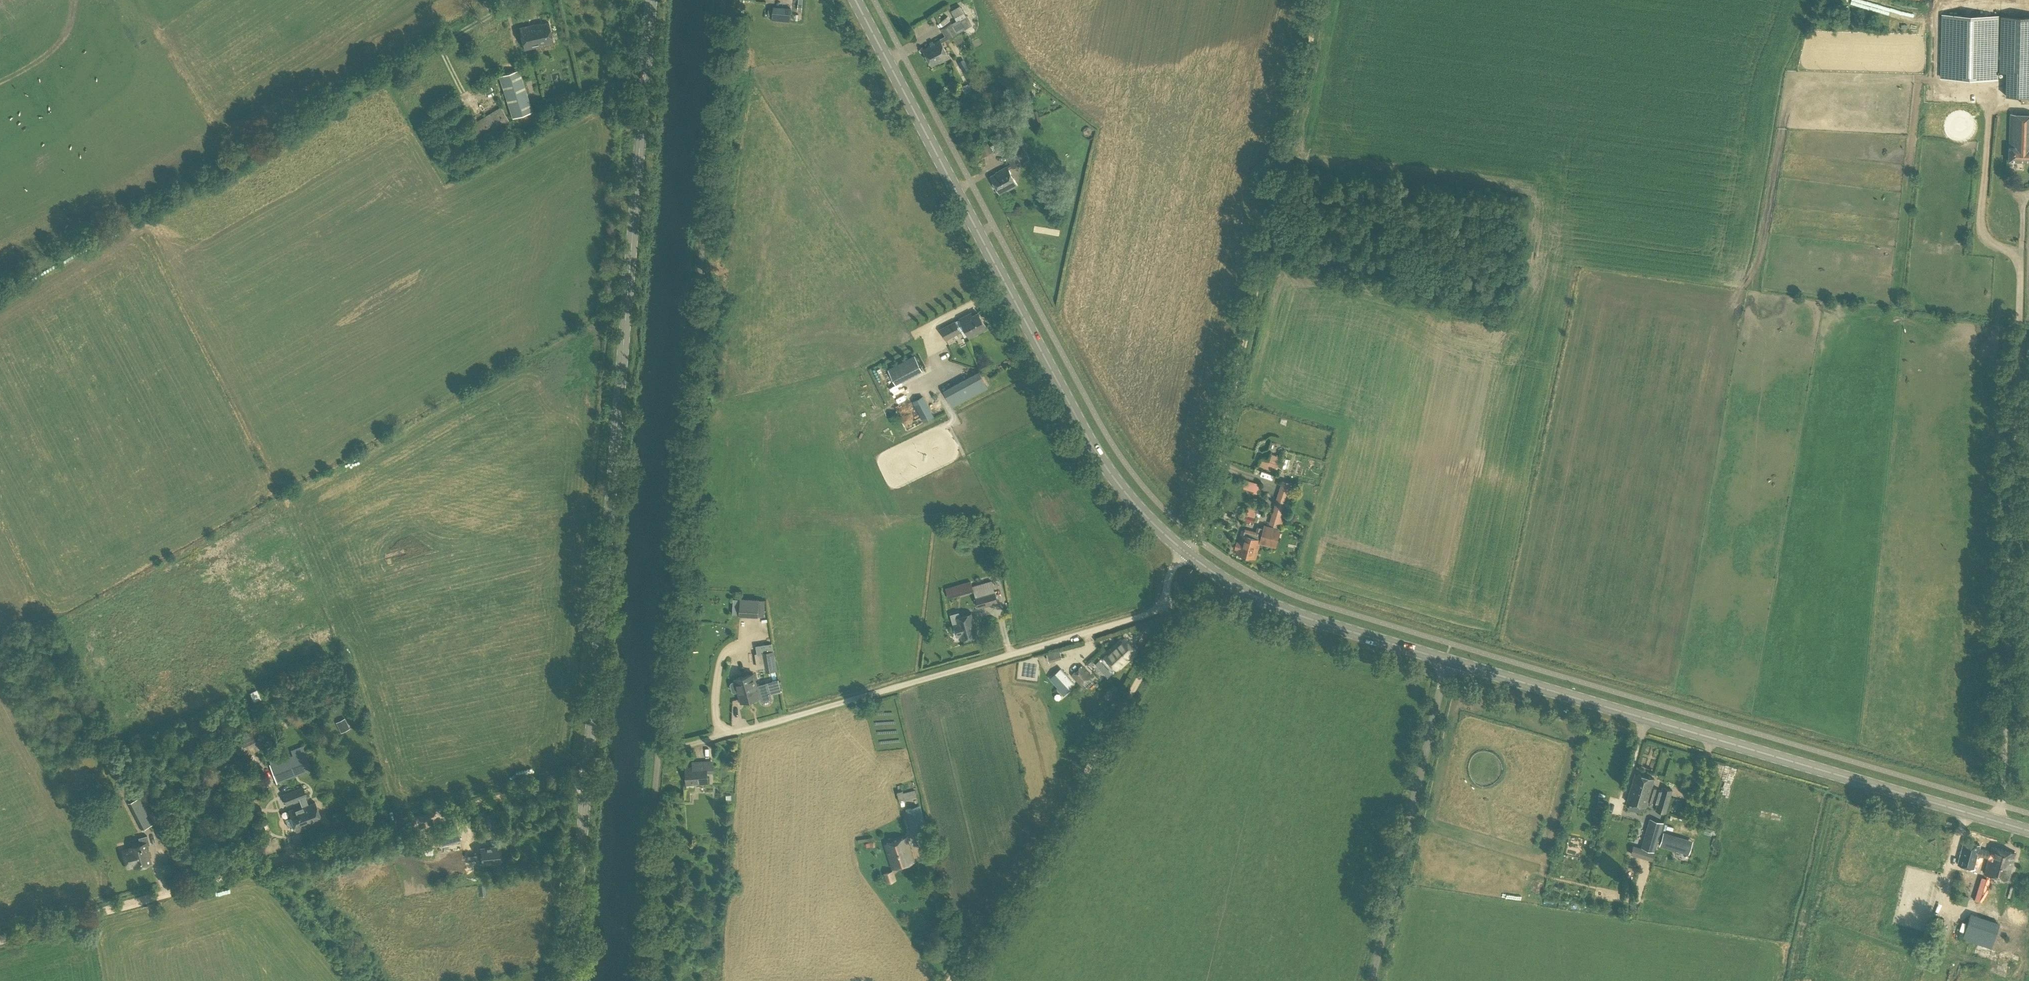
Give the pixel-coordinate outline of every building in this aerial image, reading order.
[(772,19),(790,21),(791,8),(773,6),(772,19)] [(923,49),(932,66),(939,62),(940,63),(950,58),(941,42),(949,38),(972,26),(966,15),(960,6),(951,10),(956,21),(943,28),(946,35),(940,39),(928,45),(929,46),(923,49)] [(515,12),(517,22),(533,18),(531,8),(515,12)] [(2006,71),(2005,95),(2028,96),(2028,15),(2001,14),(1999,71),(2006,71)] [(1941,77),(1996,78),(1998,16),(1942,15),(1941,77)] [(518,27),(523,49),(539,46),(538,44),(552,41),(548,22),(537,25),(537,23),(518,27)] [(959,63),(963,71),(968,69),(964,60),(959,63)] [(498,76),(511,118),(531,111),(518,70),(498,76)] [(962,87),(965,94),(972,91),(969,84),(962,87)] [(456,133),(466,150),(510,123),(500,107),(456,133)] [(1016,112),(1019,119),(1026,115),(1023,109),(1016,112)] [(2028,160),(2028,114),(2010,113),(2009,146),(2009,159),(2028,160)] [(979,154),(989,150),(985,141),(976,145),(979,154)] [(1023,162),(1014,145),(1014,144),(1003,150),(1010,165),(1012,168),(1023,162)] [(996,173),(990,176),(999,194),(1007,190),(1017,185),(1009,169),(1012,168),(1010,165),(1007,166),(995,172),(996,173)] [(960,319),(965,328),(969,335),(985,327),(978,313),(968,318),(967,315),(960,319)] [(965,328),(960,319),(955,321),(960,330),(965,328)] [(960,330),(955,321),(940,329),(945,340),(961,332),(960,330)] [(915,357),(888,371),(896,385),(922,371),(915,357)] [(943,391),(952,406),(961,401),(987,386),(979,371),(943,391)] [(912,401),(923,422),(934,416),(923,396),(912,401)] [(1259,466),(1275,470),(1279,457),(1271,454),(1269,462),(1261,459),(1259,466)] [(1257,487),(1258,480),(1242,478),(1241,485),(1257,487)] [(1269,524),(1280,527),(1293,484),(1282,480),(1269,524)] [(1226,489),(1219,497),(1228,504),(1234,496),(1226,489)] [(1245,520),(1253,523),(1255,516),(1247,514),(1245,520)] [(1255,538),(1247,535),(1241,534),(1239,542),(1237,541),(1235,548),(1237,549),(1236,553),(1255,558),(1260,542),(1275,547),(1281,530),(1264,525),(1260,539),(1255,538)] [(973,587),(977,607),(997,603),(992,582),(973,587)] [(740,615),(764,616),(765,600),(740,599),(740,615)] [(954,624),(957,636),(961,635),(962,640),(978,635),(971,613),(956,618),(957,623),(954,624)] [(1101,659),(1114,674),(1114,673),(1113,672),(1120,667),(1121,668),(1131,659),(1130,658),(1137,653),(1127,641),(1120,646),(1119,645),(1107,654),(1108,655),(1103,660),(1102,658),(1101,659)] [(756,647),(757,654),(764,653),(767,671),(777,669),(772,644),(756,647)] [(1047,655),(1049,661),(1062,658),(1060,651),(1047,655)] [(1072,674),(1081,685),(1092,676),(1083,665),(1072,674)] [(1067,691),(1070,689),(1069,688),(1074,683),(1060,668),(1052,676),(1050,678),(1058,687),(1057,688),(1063,695),(1067,691)] [(738,690),(738,693),(758,687),(757,686),(754,673),(735,679),(735,681),(732,682),(731,684),(732,689),(735,691),(738,690)] [(767,682),(768,687),(780,684),(779,679),(767,682)] [(758,687),(738,693),(741,702),(760,697),(761,700),(763,701),(771,699),(772,697),(771,692),(768,692),(766,684),(757,686),(758,687)] [(251,696),(254,701),(261,698),(258,693),(251,696)] [(236,738),(244,755),(262,747),(255,730),(236,738)] [(284,759),(292,777),(311,769),(304,751),(284,759)] [(292,777),(284,759),(271,764),(278,783),(292,777)] [(708,783),(707,761),(698,762),(698,766),(686,767),(687,784),(708,783)] [(1635,773),(1626,801),(1645,807),(1647,800),(1657,803),(1661,790),(1656,789),(1656,788),(1651,786),(1654,778),(1635,773)] [(300,783),(279,791),(282,797),(303,790),(300,783)] [(1672,789),(1662,787),(1661,790),(1657,803),(1656,810),(1665,813),(1672,789)] [(905,798),(903,792),(903,790),(896,792),(899,800),(905,798)] [(903,792),(905,798),(916,795),(915,790),(903,792)] [(299,797),(303,806),(310,825),(322,820),(315,802),(308,805),(305,798),(307,797),(306,795),(299,797)] [(127,803),(141,830),(154,823),(141,796),(127,803)] [(310,825),(303,806),(299,797),(285,802),(289,812),(302,807),(304,813),(292,818),(297,831),(311,826),(310,825)] [(907,809),(913,835),(925,832),(919,806),(907,809)] [(1778,817),(1779,811),(1759,807),(1758,813),(1778,817)] [(1650,819),(1641,848),(1654,852),(1663,823),(1650,819)] [(438,828),(442,845),(460,839),(455,823),(438,828)] [(262,836),(266,834),(267,834),(263,824),(259,826),(262,836)] [(1688,855),(1692,841),(1663,833),(1659,846),(1688,855)] [(885,844),(893,868),(914,862),(907,837),(885,844)] [(134,866),(134,867),(151,863),(146,845),(148,845),(146,839),(142,840),(143,844),(122,849),(127,868),(134,866)] [(1957,864),(1973,868),(1980,845),(1963,841),(1957,864)] [(449,873),(468,871),(468,865),(467,860),(475,859),(476,864),(482,863),(499,861),(498,846),(481,848),(482,854),(475,855),(467,856),(448,858),(449,873)] [(1984,872),(2007,879),(2015,853),(1991,846),(1984,872)] [(1973,869),(1959,866),(1952,898),(1967,901),(1973,869)] [(2020,898),(2028,898),(2028,884),(2019,884),(2020,898)] [(2020,918),(2025,906),(2014,902),(2010,914),(2020,918)] [(2017,924),(1973,911),(1966,935),(2004,948),(2007,937),(1997,934),(1999,927),(2014,933),(2017,924)] [(921,938),(927,946),(940,937),(934,928),(921,938)]
